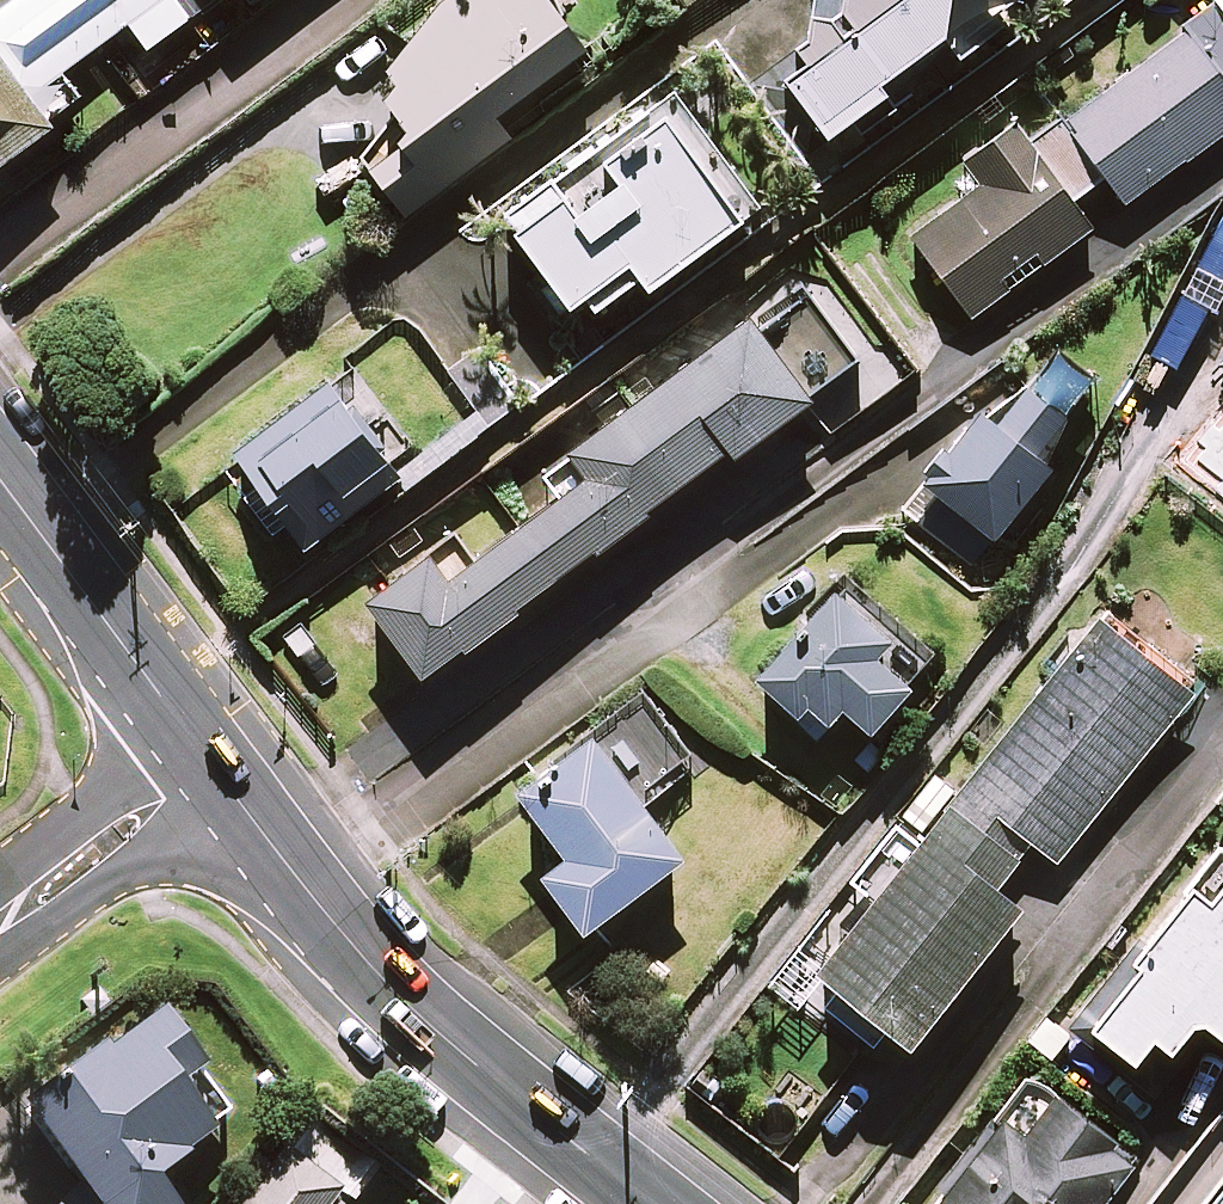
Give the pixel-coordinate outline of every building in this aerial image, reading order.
[(194,0),(22,0),(0,17),(0,167),(2,169),(78,109),(57,81),(132,22),(154,49),(203,11),(194,0)] [(560,0),(452,0),(449,2),(455,10),(392,58),(409,81),(393,93),(410,116),(364,150),(413,215),(516,138),(501,118),(595,47),(560,0)] [(817,36),(803,47),(816,63),(794,80),(836,136),(893,92),(886,84),(949,36),(962,52),(1023,5),(1019,0),(819,0),(817,36)] [(1019,121),(968,159),(987,185),(916,236),(975,317),(1101,225),(1080,196),(1106,177),(1127,205),(1222,135),(1222,0),(1213,0),(1215,4),(1186,25),(1193,34),(1038,148),(1019,121)] [(733,201),(666,105),(514,212),(588,318),(649,275),(656,285),(763,210),(749,189),(733,201)] [(857,360),(800,283),(576,449),(594,474),(468,568),(448,541),(373,597),(431,675),(857,360)] [(1095,382),(1058,353),(1003,423),(985,408),(904,512),(975,568),(1057,464),(1041,451),(1095,382)] [(519,406),(484,355),(455,374),(490,426),(519,406)] [(416,471),(344,376),(243,453),(316,547),(416,471)] [(1181,461),(1222,495),(1222,410),(1181,461)] [(932,662),(844,585),(761,680),(823,734),(849,704),(875,728),(932,662)] [(939,772),(903,815),(929,838),(825,967),(913,1038),(1022,903),(996,882),(1032,838),(1059,859),(1196,690),(1107,618),(965,793),(939,772)] [(706,766),(646,685),(550,758),(558,769),(527,792),(573,854),(549,872),(592,929),(689,856),(652,806),(706,766)] [(1126,1071),(1116,1086),(1148,1108),(1199,1036),(1222,1054),(1222,868),(1209,858),(1081,1039),(1126,1071)] [(158,1006),(107,1046),(101,1038),(20,1102),(84,1183),(58,1203),(175,1203),(151,1173),(229,1112),(197,1072),(205,1066),(158,1006)] [(1032,1070),(931,1203),(1097,1203),(1138,1149),(1032,1070)] [(282,1146),(239,1203),(326,1203),(338,1187),(282,1146)] [(1212,1203),(1222,1203),(1222,1191),(1212,1203)]
